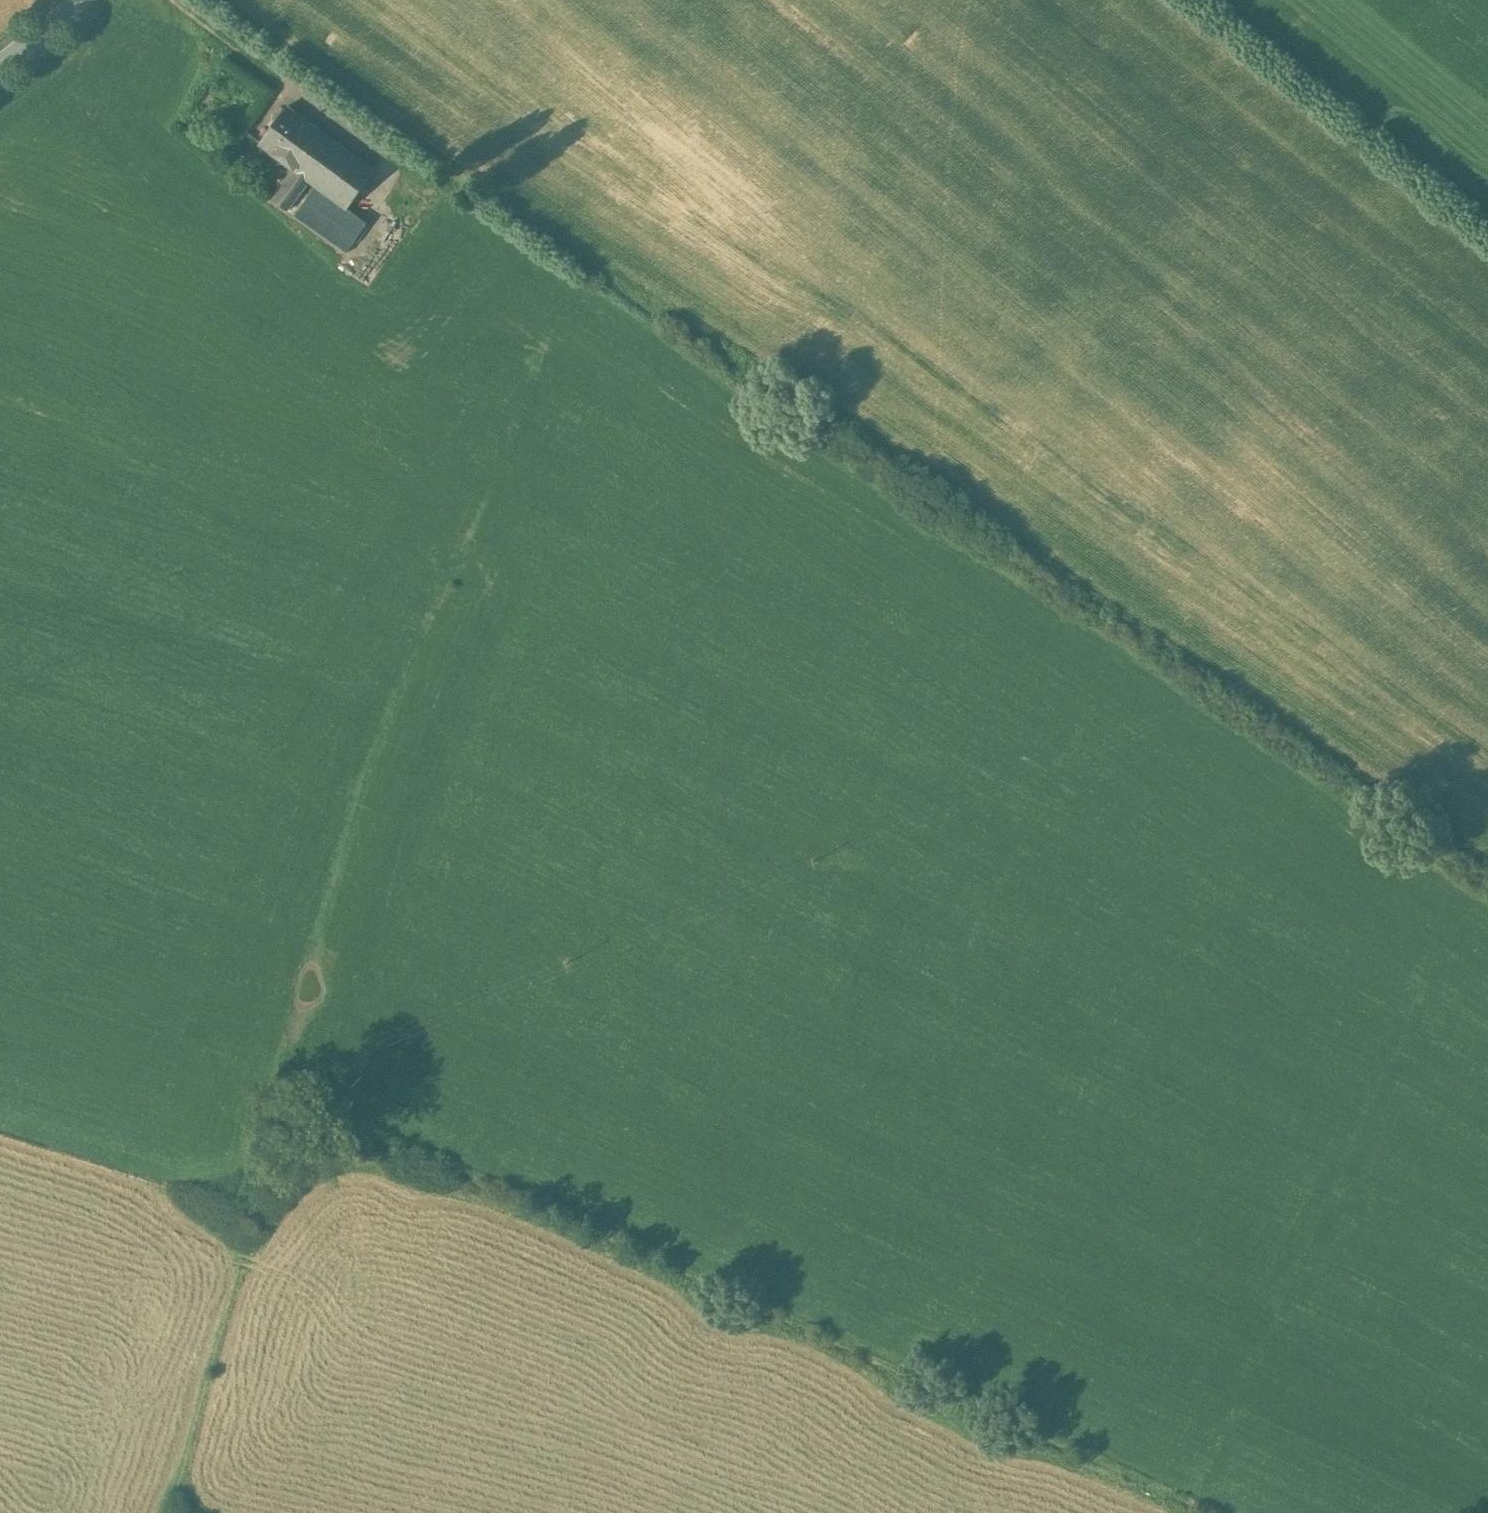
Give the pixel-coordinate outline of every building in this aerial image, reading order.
[(376,170),(288,105),(260,144),(295,170),(310,181),(348,208),(376,170)] [(236,142),(222,161),(233,169),(247,151),(236,142)] [(295,170),(274,199),(288,210),(310,181),(295,170)] [(348,208),(310,181),(288,210),(348,252),(368,222),(348,208)]
